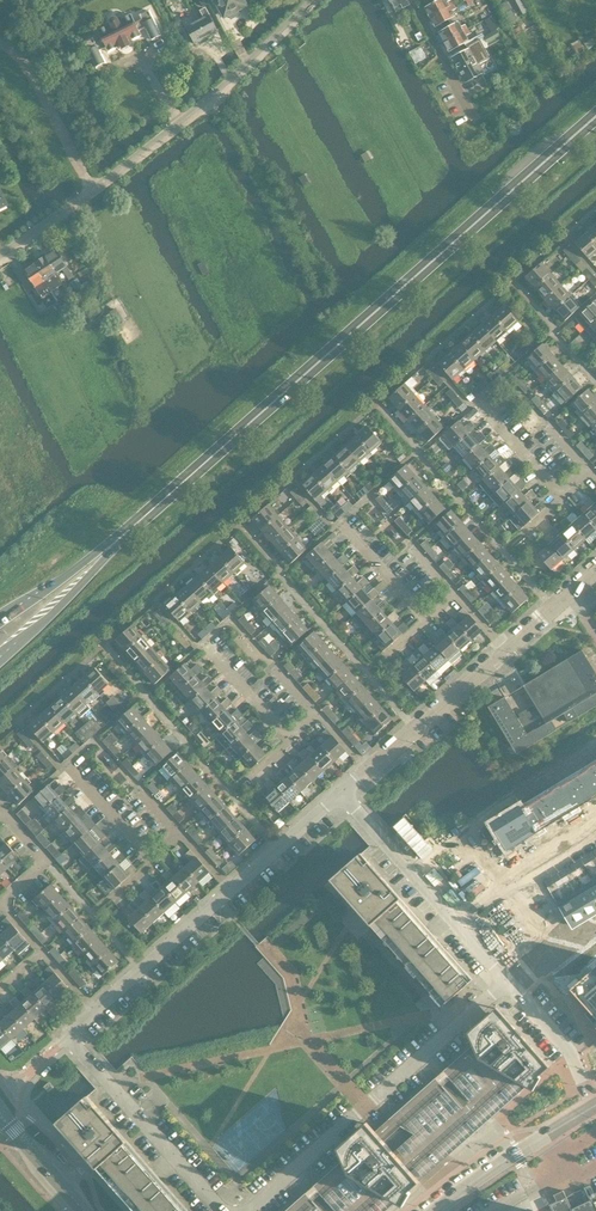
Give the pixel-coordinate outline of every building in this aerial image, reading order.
[(229,17),(230,18),(231,18),(231,19),(232,19),(233,19),(234,18),(235,18),(235,17),(235,16),(236,16),(235,15),(235,14),(234,12),(246,5),(243,0),(216,0),(224,17),(228,15),(229,17)] [(409,5),(407,0),(389,0),(394,8),(401,4),(403,8),(409,5)] [(430,18),(454,4),(452,0),(451,0),(447,2),(446,0),(440,0),(425,8),(430,18)] [(523,14),(530,11),(524,0),(515,0),(523,14)] [(511,10),(507,1),(501,4),(506,13),(511,10)] [(457,9),(454,4),(430,18),(435,27),(455,16),(452,11),(457,9)] [(198,21),(207,38),(214,34),(213,33),(218,31),(206,8),(201,11),(204,18),(198,21)] [(108,52),(133,40),(141,36),(139,31),(146,28),(152,40),(161,36),(149,11),(140,15),(142,19),(135,23),(131,14),(119,20),(118,19),(116,18),(114,18),(112,18),(111,19),(110,21),(110,23),(110,25),(98,31),(102,39),(95,42),(93,38),(84,43),(96,67),(105,63),(99,51),(106,48),(108,52)] [(193,12),(181,19),(194,44),(199,41),(200,42),(207,38),(198,21),(193,12)] [(483,20),(488,17),(485,12),(480,15),(483,20)] [(439,33),(444,43),(468,29),(466,25),(461,27),(459,22),(439,33)] [(468,29),(444,43),(449,52),(469,41),(466,36),(471,33),(468,29)] [(480,39),(466,47),(468,50),(452,58),(466,82),(482,73),(477,65),(490,58),(483,46),(500,37),(497,30),(480,40),(480,39)] [(588,34),(581,39),(588,50),(595,45),(588,34)] [(584,51),(578,41),(572,45),(577,54),(584,51)] [(416,64),(428,57),(422,46),(409,52),(416,64)] [(511,76),(496,84),(499,89),(514,81),(511,76)] [(586,233),(595,245),(595,224),(586,233)] [(586,233),(574,243),(589,259),(595,253),(595,245),(586,233)] [(563,251),(569,258),(574,254),(568,246),(563,251)] [(56,250),(45,258),(50,266),(53,264),(58,273),(63,270),(69,280),(74,277),(67,267),(56,250)] [(574,254),(569,258),(576,265),(581,261),(574,254)] [(39,273),(51,292),(63,284),(56,274),(58,273),(53,264),(50,266),(45,258),(36,263),(42,272),(39,273)] [(42,298),(51,292),(39,273),(42,272),(36,263),(24,271),(35,288),(36,288),(42,298)] [(525,277),(535,288),(551,274),(541,263),(525,277)] [(582,273),(589,280),(594,276),(587,268),(582,273)] [(561,285),(551,274),(535,288),(545,299),(561,285)] [(78,279),(72,283),(75,289),(82,285),(78,279)] [(92,279),(84,284),(87,290),(96,285),(92,279)] [(554,310),(571,296),(561,285),(545,299),(554,310)] [(571,296),(554,310),(564,322),(580,307),(575,301),(577,299),(573,294),(571,296)] [(575,318),(585,330),(595,321),(595,301),(595,300),(579,314),(575,318)] [(493,315),(507,331),(518,322),(504,305),(493,315)] [(507,331),(493,315),(482,325),(496,341),(507,331)] [(585,330),(595,341),(595,321),(585,330)] [(496,341),(482,325),(471,335),(485,351),(496,341)] [(460,344),(475,360),(485,351),(471,335),(460,344)] [(529,341),(522,348),(526,353),(533,346),(529,341)] [(449,354),(464,370),(475,360),(460,344),(449,354)] [(536,370),(553,355),(543,344),(526,359),(536,370)] [(519,359),(526,353),(522,348),(515,354),(519,359)] [(464,370),(449,354),(438,364),(452,380),(464,370)] [(536,370),(546,381),(562,366),(553,355),(536,370)] [(507,361),(500,367),(504,372),(511,366),(507,361)] [(546,381),(556,392),(572,377),(562,366),(546,381)] [(427,372),(433,379),(438,374),(432,367),(427,372)] [(497,378),(504,372),(500,367),(493,373),(497,378)] [(438,374),(433,379),(439,386),(444,382),(438,374)] [(512,379),(518,386),(523,381),(517,374),(512,379)] [(582,388),(572,377),(556,392),(566,403),(582,388)] [(485,380),(478,386),(482,391),(490,385),(485,380)] [(529,388),(523,381),(518,386),(525,393),(529,388)] [(389,398),(399,409),(415,395),(405,384),(389,398)] [(475,398),(482,391),(478,386),(471,393),(475,398)] [(446,394),(452,401),(457,396),(451,389),(446,394)] [(581,415),(595,402),(595,399),(588,389),(572,404),(581,415)] [(424,406),(415,395),(399,409),(408,420),(424,406)] [(457,396),(452,401),(459,408),(464,403),(457,396)] [(531,400),(538,407),(542,403),(536,396),(531,400)] [(581,415),(591,426),(595,422),(595,402),(581,415)] [(549,410),(542,403),(538,407),(544,415),(549,410)] [(418,431),(434,417),(424,406),(408,420),(418,431)] [(470,411),(468,413),(472,417),(478,411),(475,407),(470,411)] [(434,417),(418,431),(428,442),(444,428),(451,422),(441,410),(434,417)] [(557,424),(563,431),(568,427),(562,420),(557,424)] [(449,450),(454,447),(469,433),(476,427),(471,422),(464,427),(459,421),(443,435),(439,439),(449,450)] [(356,436),(371,452),(382,442),(368,426),(356,436)] [(575,434),(568,427),(563,431),(570,438),(575,434)] [(454,447),(464,458),(479,444),(486,439),(481,433),(474,439),(469,433),(454,447)] [(371,452),(356,436),(345,446),(360,462),(371,452)] [(576,446),(583,453),(588,449),(581,442),(576,446)] [(474,469),(489,455),(496,450),(491,444),(484,450),(479,444),(464,458),(474,469)] [(360,462),(345,446),(334,456),(349,472),(360,462)] [(594,456),(588,449),(583,453),(589,460),(594,456)] [(484,481),(499,467),(506,461),(501,456),(494,461),(489,455),(474,469),(484,481)] [(349,472),(334,456),(324,465),(338,481),(349,472)] [(392,462),(385,468),(390,474),(397,467),(392,462)] [(448,463),(443,467),(446,472),(451,468),(448,463)] [(313,475),(327,491),(338,481),(324,465),(313,475)] [(390,480),(400,491),(416,476),(406,465),(390,480)] [(479,485),(489,496),(509,478),(516,473),(511,467),(504,473),(499,467),(484,481),(479,485)] [(383,480),(390,474),(385,468),(378,475),(383,480)] [(327,491),(313,475),(301,485),(316,501),(327,491)] [(426,487),(416,476),(400,491),(409,502),(426,487)] [(504,504),(519,490),(526,484),(521,479),(514,484),(509,478),(489,496),(499,507),(504,504)] [(463,480),(458,485),(462,490),(468,485),(463,480)] [(370,481),(363,488),(368,493),(375,487),(370,481)] [(435,498),(426,487),(409,502),(419,512),(435,498)] [(290,493),(297,500),(301,495),(295,488),(290,493)] [(361,499),(368,493),(363,488),(356,494),(361,499)] [(504,504),(514,515),(529,501),(536,496),(531,490),(524,496),(519,490),(504,504)] [(308,503),(301,495),(297,500),(303,507),(308,503)] [(375,499),(382,507),(387,502),(380,495),(375,499)] [(435,498),(419,512),(429,524),(445,509),(435,498)] [(583,514),(595,529),(595,506),(595,504),(589,498),(584,503),(589,509),(583,514)] [(349,501),(341,507),(346,512),(353,506),(349,501)] [(534,507),(529,501),(514,515),(509,519),(519,530),(539,513),(546,507),(546,506),(545,507),(541,502),(534,507)] [(393,509),(387,502),(382,507),(388,514),(393,509)] [(262,530),(278,516),(268,505),(252,519),(262,530)] [(346,512),(341,507),(334,514),(339,519),(346,512)] [(583,514),(578,508),(572,513),(578,519),(572,524),(586,540),(595,531),(595,529),(583,514)] [(309,514),(316,522),(321,517),(314,510),(309,514)] [(445,536),(461,522),(451,510),(435,525),(445,536)] [(262,530),(272,541),(288,527),(278,516),(262,530)] [(321,517),(316,522),(322,529),(327,524),(321,517)] [(395,521),(401,528),(406,524),(400,517),(395,521)] [(566,529),(560,534),(574,550),(586,540),(572,524),(566,518),(560,523),(566,529)] [(471,533),(461,522),(445,536),(454,547),(471,533)] [(412,531),(406,524),(401,528),(407,536),(412,531)] [(272,541),(281,552),(298,538),(288,527),(272,541)] [(555,539),(549,544),(563,560),(574,550),(560,534),(555,528),(549,533),(555,539)] [(337,536),(334,532),(328,537),(332,541),(337,536)] [(464,558),(480,544),(471,533),(454,547),(464,558)] [(234,538),(230,542),(234,547),(238,543),(234,538)] [(307,549),(298,538),(281,552),(291,563),(307,549)] [(551,570),(563,560),(549,544),(544,538),(538,543),(544,549),(537,555),(551,570)] [(420,545),(427,552),(432,548),(425,541),(420,545)] [(306,556),(317,568),(332,554),(338,549),(334,543),(327,549),(322,542),(306,556)] [(490,555),(480,544),(464,558),(474,569),(490,555)] [(220,557),(234,573),(245,563),(231,547),(220,557)] [(438,555),(432,548),(427,552),(433,559),(438,555)] [(337,560),(332,554),(317,568),(327,579),(342,565),(349,560),(344,554),(337,560)] [(483,580),(500,566),(490,555),(474,569),(483,580)] [(234,573),(220,557),(209,567),(223,583),(234,573)] [(439,567),(446,574),(451,570),(444,563),(439,567)] [(347,571),(342,565),(327,579),(337,591),(352,577),(359,571),(354,566),(347,571)] [(509,576),(500,566),(483,580),(493,591),(509,576)] [(198,576),(213,592),(223,583),(209,567),(198,576)] [(457,577),(451,570),(446,574),(452,581),(457,577)] [(187,586),(202,602),(213,592),(198,576),(187,586)] [(519,587),(509,576),(493,591),(503,602),(519,587)] [(347,602),(362,588),(369,583),(364,577),(357,583),(352,577),(337,591),(347,602)] [(256,583),(248,589),(253,595),(260,588),(256,583)] [(459,589),(465,596),(470,592),(464,584),(459,589)] [(176,596),(191,612),(202,602),(187,586),(176,596)] [(253,600),(263,612),(271,605),(279,597),(269,586),(253,600)] [(519,587),(503,602),(512,613),(529,599),(519,587)] [(347,602),(342,606),(352,617),(372,600),(379,594),(374,589),(368,594),(362,588),(347,602)] [(246,601),(253,595),(248,589),(241,596),(246,601)] [(477,599),(470,592),(465,596),(472,603),(477,599)] [(191,612),(176,596),(165,606),(179,622),(191,612)] [(279,597),(271,605),(263,612),(273,623),(289,608),(279,597)] [(367,625),(382,611),(389,605),(384,600),(378,606),(372,600),(352,617),(362,629),(367,625)] [(234,602),(227,609),(231,614),(238,608),(234,602)] [(478,611),(485,618),(489,613),(483,606),(478,611)] [(299,619),(289,608),(273,623),(282,633),(299,619)] [(458,625),(472,641),(483,631),(469,615),(463,608),(463,609),(458,614),(464,620),(458,625)] [(154,614),(160,621),(165,616),(159,609),(154,614)] [(231,614),(227,609),(219,615),(224,620),(231,614)] [(388,617),(382,611),(367,625),(377,636),(392,622),(399,617),(394,611),(388,617)] [(496,621),(489,613),(485,618),(491,625),(496,621)] [(165,616),(160,621),(166,628),(171,624),(165,616)] [(239,621),(245,628),(250,623),(243,616),(239,621)] [(299,619),(282,633),(292,645),(308,630),(299,619)] [(472,641),(458,625),(452,619),(447,624),(452,630),(446,635),(460,651),(472,641)] [(212,622),(205,628),(209,633),(217,627),(212,622)] [(392,622),(377,636),(387,648),(403,634),(409,628),(409,627),(408,628),(404,623),(398,628),(392,622)] [(256,630),(250,623),(245,628),(251,635),(256,630)] [(116,640),(126,651),(142,637),(132,625),(116,640)] [(209,633),(205,628),(198,634),(202,639),(209,633)] [(460,651),(446,635),(441,629),(435,634),(441,640),(435,645),(449,661),(460,651)] [(173,635),(180,642),(184,638),(178,631),(173,635)] [(298,646),(308,657),(324,643),(314,632),(298,646)] [(135,662),(152,648),(142,637),(126,651),(135,662)] [(184,638),(180,642),(186,649),(191,645),(184,638)] [(264,650),(269,645),(263,638),(258,642),(264,650)] [(449,661),(435,645),(430,639),(424,644),(429,650),(424,655),(438,671),(449,661)] [(334,654),(324,643),(308,657),(318,668),(334,654)] [(276,652),(269,645),(264,650),(271,657),(276,652)] [(145,673),(161,658),(152,648),(135,662),(145,673)] [(418,660),(412,665),(426,681),(430,685),(441,675),(438,671),(424,655),(418,649),(413,654),(418,660)] [(505,697),(488,707),(517,754),(557,730),(552,721),(572,709),(578,717),(595,706),(595,673),(582,650),(523,686),(537,709),(529,715),(526,711),(519,715),(522,719),(519,721),(505,697)] [(344,665),(334,654),(318,668),(327,679),(344,665)] [(161,658),(145,673),(155,684),(171,670),(161,658)] [(426,681),(412,665),(407,659),(401,664),(407,670),(401,676),(414,691),(426,681)] [(284,666),(290,673),(295,669),(289,662),(284,666)] [(170,677),(180,689),(196,675),(202,670),(197,664),(191,670),(185,663),(170,677)] [(337,690),(353,676),(344,665),(327,679),(337,690)] [(83,678),(98,694),(109,684),(95,668),(83,678)] [(301,676),(295,669),(290,673),(296,680),(301,676)] [(201,681),(196,675),(180,689),(190,700),(206,687),(212,681),(207,675),(201,681)] [(363,687),(353,676),(337,690),(347,701),(363,687)] [(98,694),(83,678),(73,687),(87,703),(98,694)] [(303,688),(309,695),(314,691),(308,683),(303,688)] [(73,687),(62,697),(76,713),(80,718),(91,708),(87,703),(73,687)] [(211,692),(206,687),(190,700),(200,712),(216,698),(222,692),(217,687),(211,692)] [(356,712),(372,697),(363,687),(347,701),(356,712)] [(320,698),(314,691),(309,695),(315,702),(320,698)] [(417,696),(413,699),(418,704),(422,702),(417,696)] [(51,707),(65,723),(76,713),(62,697),(51,707)] [(382,708),(372,697),(356,712),(366,723),(382,708)] [(221,704),(216,698),(200,712),(210,723),(226,709),(232,704),(227,698),(221,704)] [(120,704),(113,710),(117,715),(124,709),(120,704)] [(322,710),(328,717),(333,712),(327,705),(322,710)] [(40,716),(54,732),(65,723),(51,707),(40,716)] [(127,733),(143,718),(133,707),(117,721),(127,733)] [(382,708),(366,723),(376,734),(392,720),(382,708)] [(231,715),(226,709),(210,723),(220,735),(236,721),(242,715),(237,710),(231,715)] [(117,715),(113,710),(105,717),(110,721),(117,715)] [(340,720),(333,712),(328,717),(335,724),(340,720)] [(54,732),(40,716),(29,726),(43,742),(54,732)] [(143,718),(127,733),(136,743),(153,729),(143,718)] [(250,718),(247,721),(252,727),(258,722),(256,719),(250,718)] [(226,750),(246,732),(252,727),(247,721),(241,726),(236,721),(220,735),(216,738),(226,750)] [(98,723),(91,729),(95,734),(102,728),(98,723)] [(342,732),(348,739),(353,734),(346,727),(342,732)] [(95,734),(91,729),(84,736),(88,741),(95,734)] [(162,740),(153,729),(136,743),(146,754),(162,740)] [(327,741),(321,746),(335,762),(346,752),(333,736),(327,729),(326,730),(327,730),(321,735),(327,741)] [(17,734),(23,741),(28,737),(22,730),(17,734)] [(249,736),(246,732),(226,750),(236,761),(256,743),(263,738),(258,732),(257,732),(256,730),(249,736)] [(359,742),(353,734),(348,739),(354,746),(359,742)] [(28,737),(23,741),(30,748),(35,744),(28,737)] [(102,741),(109,748),(114,744),(107,737),(102,741)] [(162,740),(146,754),(156,766),(172,751),(162,740)] [(316,751),(310,756),(324,772),(335,762),(321,746),(316,740),(310,745),(316,751)] [(76,742),(69,749),(73,754),(80,747),(76,742)] [(256,743),(236,761),(246,772),(251,769),(266,755),(273,749),(273,748),(272,749),(268,744),(266,742),(259,747),(256,743)] [(359,742),(354,746),(363,756),(368,752),(359,742)] [(120,751),(114,744),(109,748),(115,756),(120,751)] [(66,760),(73,754),(69,749),(62,755),(66,760)] [(304,761),(299,766),(313,782),(324,772),(310,756),(304,750),(299,755),(304,761)] [(36,756),(43,763),(48,759),(41,752),(36,756)] [(178,752),(159,769),(169,780),(172,778),(188,764),(178,752)] [(0,762),(0,782),(15,768),(18,766),(8,755),(5,757),(0,762)] [(48,759),(43,763),(49,770),(54,766),(48,759)] [(128,770),(133,766),(127,759),(122,763),(128,770)] [(293,760),(282,770),(301,792),(313,782),(299,766),(293,760)] [(491,824),(500,838),(503,836),(511,849),(523,841),(537,833),(591,800),(595,797),(595,761),(521,807),(520,806),(491,824)] [(188,764),(172,778),(181,789),(198,775),(188,764)] [(139,773),(133,766),(128,770),(134,778),(139,773)] [(25,779),(15,768),(0,782),(0,784),(8,794),(25,779)] [(282,781),(276,786),(290,802),(301,792),(282,770),(276,775),(282,781)] [(198,775),(181,789),(191,800),(207,785),(198,775)] [(25,779),(8,794),(18,805),(35,791),(25,779)] [(278,812),(290,802),(276,786),(270,780),(265,785),(270,791),(264,797),(278,812)] [(147,787),(154,794),(159,790),(152,782),(147,787)] [(33,798),(44,810),(59,796),(65,791),(60,785),(54,791),(49,784),(33,798)] [(207,785),(191,800),(201,811),(217,796),(207,785)] [(71,786),(66,790),(70,795),(74,790),(71,786)] [(165,797),(159,790),(154,794),(160,801),(165,797)] [(64,802),(59,796),(44,810),(54,821),(74,804),(76,802),(71,796),(64,802)] [(217,796),(201,811),(210,822),(226,807),(217,796)] [(77,807),(74,804),(54,821),(64,833),(79,819),(86,813),(79,805),(77,807)] [(173,816),(178,811),(172,804),(167,809),(173,816)] [(226,807),(210,822),(220,833),(236,818),(226,807)] [(184,819),(178,811),(173,816),(179,823),(184,819)] [(79,819),(64,833),(74,844),(96,825),(91,819),(86,813),(79,819)] [(230,844),(246,829),(236,818),(220,833),(230,844)] [(96,825),(74,844),(84,856),(99,842),(106,836),(96,825)] [(192,838),(197,833),(191,826),(186,830),(192,838)] [(246,829),(230,844),(240,855),(256,840),(246,829)] [(203,841),(197,833),(192,838),(199,845),(203,841)] [(9,869),(20,858),(6,843),(0,836),(0,859),(9,869)] [(94,867),(110,853),(116,847),(111,842),(105,847),(99,842),(84,856),(80,859),(90,871),(94,867)] [(212,859),(216,855),(210,848),(205,852),(212,859)] [(185,867),(199,883),(210,872),(196,857),(190,850),(190,851),(185,856),(191,862),(185,867)] [(115,859),(110,853),(94,867),(104,878),(120,864),(126,859),(121,853),(115,859)] [(361,853),(331,880),(364,918),(442,1007),(473,980),(396,892),(361,853)] [(223,862),(216,855),(212,859),(218,867),(223,862)] [(9,869),(0,859),(0,876),(9,869)] [(179,872),(174,877),(188,893),(199,883),(185,867),(179,861),(174,866),(179,872)] [(120,864),(104,878),(114,890),(130,876),(136,870),(136,869),(135,870),(131,865),(125,870),(120,864)] [(188,893),(174,877),(168,871),(162,876),(168,882),(162,887),(176,903),(188,893)] [(548,878),(543,881),(547,887),(551,885),(548,878)] [(581,887),(595,911),(595,884),(593,880),(581,887)] [(157,892),(151,897),(165,913),(176,903),(162,887),(157,881),(151,886),(157,892)] [(51,884),(31,902),(36,907),(39,904),(45,910),(61,896),(51,884)] [(570,894),(585,919),(595,912),(595,911),(581,887),(570,894)] [(145,902),(139,907),(153,923),(165,913),(151,897),(145,891),(140,896),(145,902)] [(570,894),(556,902),(564,915),(565,914),(573,926),(585,919),(570,894)] [(71,907),(61,896),(45,910),(54,921),(71,907)] [(142,933),(153,923),(139,907),(134,901),(128,906),(134,912),(128,918),(142,933)] [(80,917),(71,907),(54,921),(64,932),(80,917)] [(17,914),(17,915),(27,926),(31,921),(22,910),(17,914)] [(90,928),(80,917),(64,932),(74,943),(90,928)] [(0,927),(0,934),(15,950),(18,954),(30,944),(26,940),(12,924),(6,918),(6,919),(0,924),(0,927)] [(30,930),(36,937),(41,933),(35,925),(30,930)] [(99,939),(90,928),(74,943),(83,954),(99,939)] [(48,940),(41,933),(36,937),(43,944),(48,940)] [(0,934),(0,956),(3,960),(15,950),(0,934)] [(93,965),(109,950),(99,939),(83,954),(93,965)] [(49,952),(56,959),(61,954),(54,947),(49,952)] [(119,962),(109,950),(93,965),(103,976),(119,962)] [(67,961),(61,954),(56,959),(62,966),(67,961)] [(50,978),(44,983),(58,999),(69,989),(55,973),(49,966),(49,967),(44,972),(50,978)] [(570,990),(595,1019),(595,967),(590,972),(583,979),(570,990)] [(75,981),(80,976),(74,969),(69,973),(75,981)] [(86,983),(80,976),(75,981),(81,988),(86,983)] [(58,999),(44,983),(38,977),(33,982),(38,988),(33,993),(47,1009),(58,999)] [(27,998),(21,1003),(35,1019),(47,1009),(33,993),(27,987),(21,992),(27,998)] [(16,1008),(10,1013),(24,1029),(35,1019),(21,1003),(16,997),(10,1002),(16,1008)] [(0,1022),(0,1025),(12,1039),(24,1029),(10,1013),(4,1007),(0,1011),(0,1014),(4,1018),(0,1022)] [(473,1045),(388,1119),(449,1155),(527,1087),(533,1091),(541,1078),(539,1076),(549,1067),(497,1007),(468,1033),(473,1045)] [(12,1039),(0,1025),(0,1049),(1,1050),(12,1039)] [(47,1091),(48,1092),(54,1087),(49,1082),(44,1087),(45,1088),(47,1091)] [(126,1140),(122,1144),(117,1138),(111,1131),(115,1128),(87,1096),(59,1121),(57,1123),(61,1128),(80,1149),(85,1155),(90,1161),(96,1167),(135,1210),(189,1210),(126,1140)] [(397,1202),(403,1206),(411,1193),(409,1191),(419,1182),(373,1129),(367,1122),(337,1148),(341,1157),(343,1160),(285,1210),(386,1210),(397,1202)] [(594,1194),(589,1196),(585,1188),(584,1188),(593,1206),(595,1210),(595,1193),(594,1194)] [(563,1190),(553,1195),(556,1201),(549,1205),(552,1210),(573,1210),(563,1190)]
